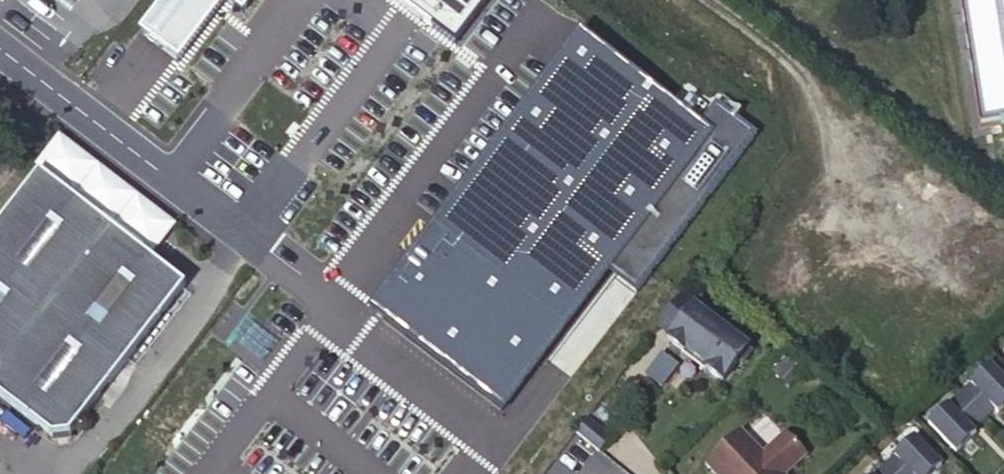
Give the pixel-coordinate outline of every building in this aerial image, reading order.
[(179,60),(224,0),(164,0),(141,31),(179,60)] [(241,9),(248,0),(228,0),(241,9)] [(456,44),(489,0),(397,0),(456,44)] [(637,120),(689,45),(625,0),(548,0),(521,39),(637,120)] [(979,127),(1003,123),(1003,0),(958,0),(979,127)] [(426,345),(528,423),(678,228),(577,151),(426,345)] [(185,285),(39,173),(0,223),(0,398),(51,438),(69,436),(185,285)] [(676,297),(653,327),(665,337),(663,340),(678,352),(679,354),(681,351),(702,367),(701,370),(702,371),(717,383),(732,363),(744,349),(676,297)] [(732,363),(737,367),(749,352),(744,349),(732,363)] [(674,357),(698,376),(702,371),(701,370),(702,367),(681,351),(679,354),(678,352),(674,357)] [(664,353),(647,374),(662,386),(679,364),(664,353)] [(789,363),(776,377),(787,386),(799,371),(789,363)] [(957,395),(982,421),(993,410),(995,413),(1003,405),(1003,382),(988,365),(957,395)] [(957,395),(926,424),(954,453),(974,434),(971,431),(982,421),(957,395)] [(570,433),(594,452),(605,438),(581,420),(570,433)] [(715,473),(784,473),(804,455),(784,434),(761,454),(739,431),(705,463),(715,473)] [(881,467),(888,473),(932,473),(940,466),(912,437),(881,467)]
